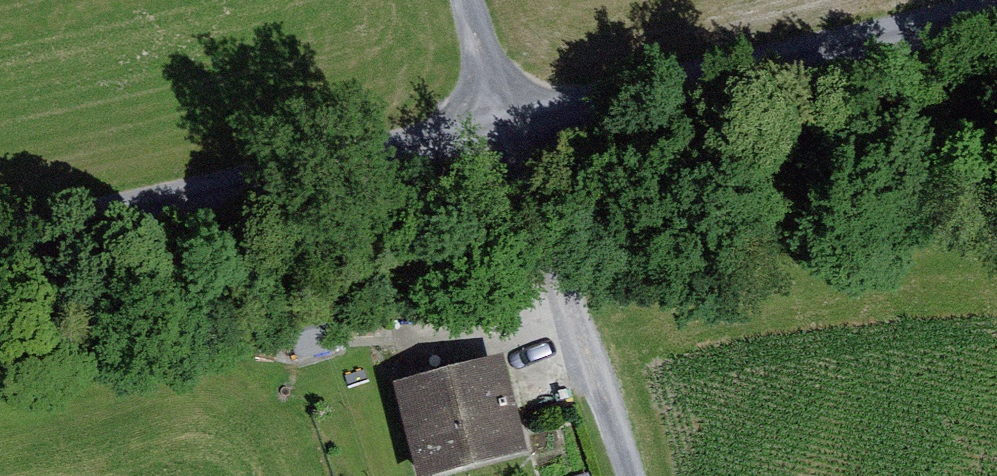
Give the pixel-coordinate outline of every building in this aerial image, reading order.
[(409,388),(431,475),(451,475),(538,454),(515,361),(409,388)]
